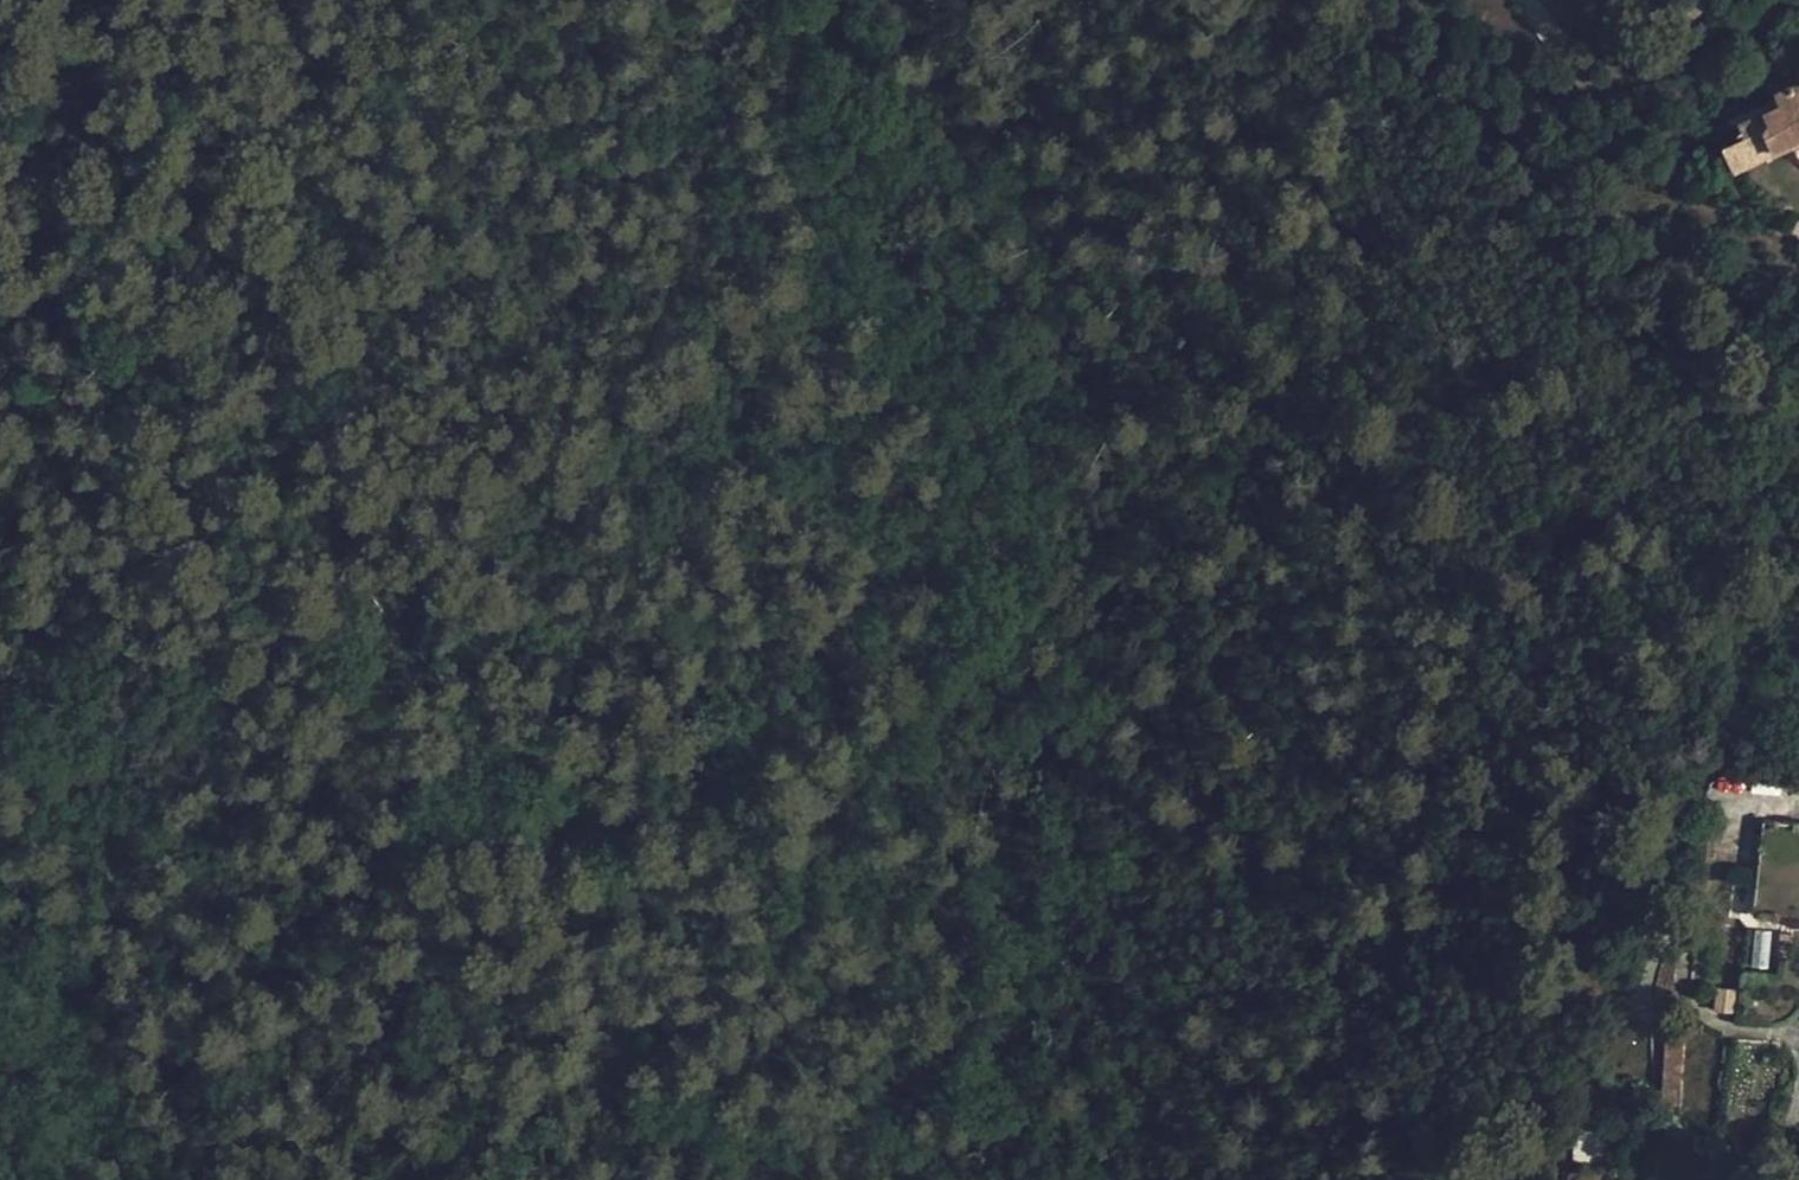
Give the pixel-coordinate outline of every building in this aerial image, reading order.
[(1768,136),(1775,151),(1788,145),(1798,155),(1798,86),(1778,95),(1781,102),(1765,110),(1766,112),(1740,123),(1745,134),(1750,144),(1768,136)] [(1757,159),(1750,144),(1745,134),(1723,144),(1735,169),(1757,159)] [(1757,159),(1775,151),(1768,136),(1750,144),(1757,159)] [(1763,818),(1752,914),(1798,918),(1798,821),(1763,818)] [(1716,986),(1713,1008),(1733,1011),(1737,989),(1716,986)] [(1686,1035),(1664,1035),(1662,1089),(1683,1091),(1686,1035)]
